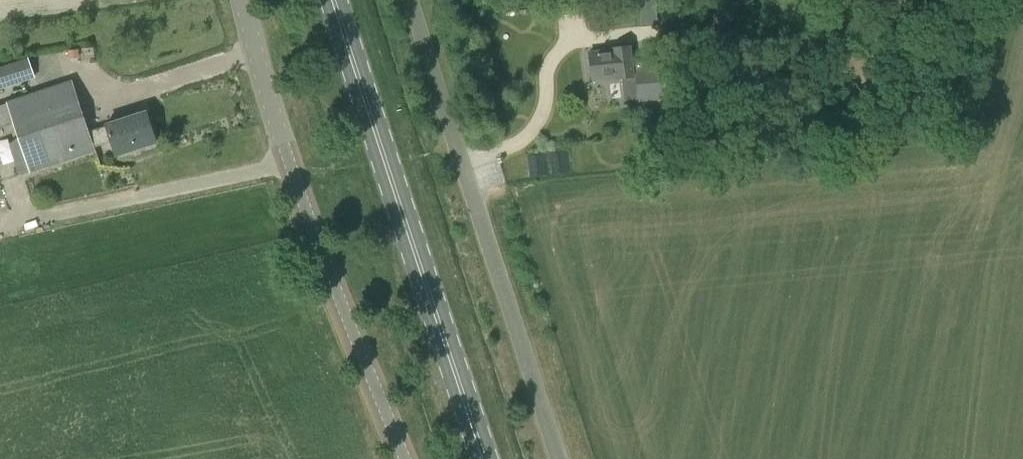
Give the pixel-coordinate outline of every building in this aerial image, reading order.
[(656,0),(637,0),(640,27),(658,25),(656,0)] [(633,77),(629,47),(612,49),(613,53),(589,57),(591,78),(616,74),(616,79),(633,77)] [(35,78),(29,57),(0,67),(0,90),(35,78)] [(638,102),(664,100),(661,64),(646,65),(646,69),(635,70),(636,85),(632,85),(633,101),(638,101),(638,102)] [(72,81),(6,102),(6,104),(0,106),(0,128),(13,123),(30,174),(95,152),(94,148),(112,141),(116,155),(156,142),(146,113),(88,131),(72,81)] [(648,123),(663,122),(662,103),(647,104),(648,123)]
